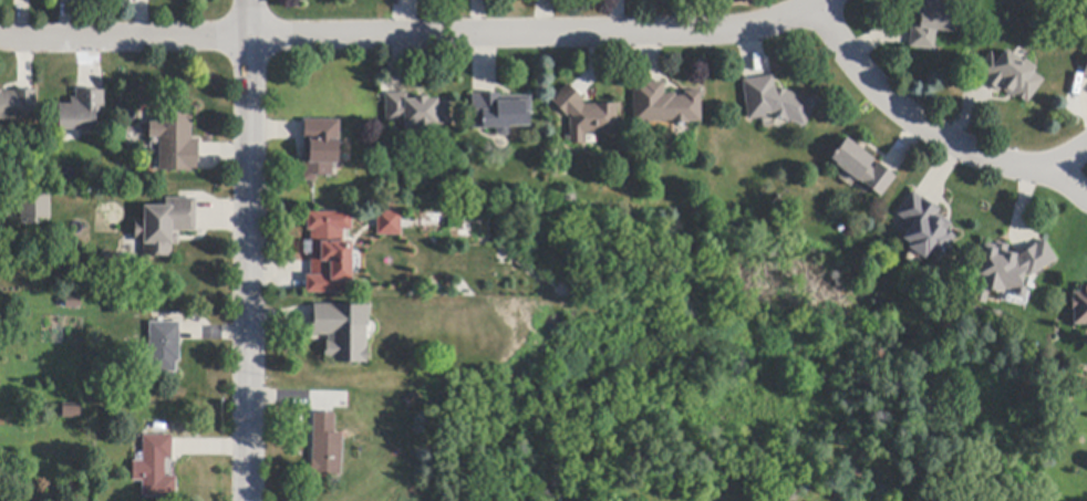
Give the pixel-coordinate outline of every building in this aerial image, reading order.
[(922,6),(923,0),(947,0),(946,6),(955,7),(953,33),(936,31),(935,50),(910,48),(910,45),(911,28),(912,25),(920,27),(920,20),(919,20),(920,9),(924,9),(924,7),(922,6)] [(1002,90),(1000,93),(983,81),(984,77),(979,73),(977,72),(992,52),(1000,59),(1006,50),(1023,62),(1025,60),(1036,69),(1034,72),(1045,80),(1027,103),(1025,101),(1024,102),(1016,96),(1014,98),(1002,90)] [(806,127),(786,122),(777,118),(773,117),(749,121),(743,81),(745,81),(772,76),(773,76),(774,87),(815,102),(806,127)] [(687,125),(674,125),(673,125),(673,123),(634,124),(633,84),(636,84),(643,84),(643,82),(662,82),(664,82),(664,94),(676,94),(676,97),(684,97),(684,92),(701,92),(701,123),(690,123),(690,125),(687,125)] [(571,87),(581,97),(584,100),(582,103),(584,105),(618,104),(618,134),(584,134),(584,144),(571,144),(570,117),(567,116),(552,101),(569,84),(571,87)] [(34,119),(0,119),(0,88),(34,87),(34,119)] [(104,92),(105,92),(105,114),(96,114),(97,131),(83,131),(60,132),(59,105),(72,105),(72,98),(77,98),(77,90),(79,90),(96,90),(96,92),(104,92)] [(386,124),(386,94),(390,94),(406,94),(410,94),(410,101),(416,100),(416,97),(428,97),(428,100),(439,100),(439,102),(451,102),(451,126),(433,126),(433,133),(416,133),(417,135),(408,135),(405,132),(405,123),(386,124)] [(473,95),(474,95),(497,94),(500,94),(500,97),(531,96),(532,115),(530,115),(530,127),(510,127),(510,134),(507,137),(500,137),(497,133),(497,128),(484,129),(484,131),(474,131),(473,95)] [(199,145),(199,163),(197,163),(197,170),(197,173),(187,173),(187,171),(161,171),(159,138),(151,138),(149,125),(149,123),(159,123),(159,115),(159,114),(193,113),(193,126),(191,126),(193,140),(199,139),(199,145)] [(340,140),(340,148),(340,154),(341,155),(341,161),(340,164),(338,164),(334,164),(334,175),(334,176),(317,176),(317,181),(303,181),(304,140),(304,123),(304,121),(340,122),(340,140)] [(880,166),(894,176),(896,177),(881,197),(830,160),(847,138),(874,160),(869,167),(873,170),(878,164),(880,166)] [(914,194),(921,198),(922,197),(939,208),(941,209),(938,215),(952,225),(948,231),(956,237),(940,260),(930,253),(925,259),(909,248),(911,246),(903,240),(912,226),(898,216),(913,192),(914,194)] [(49,196),(49,219),(18,219),(18,196),(49,196)] [(180,199),(197,199),(197,231),(197,232),(173,232),(173,234),(178,234),(178,244),(173,244),(173,257),(144,257),(144,242),(136,241),(136,234),(136,221),(144,221),(145,207),(166,207),(166,199),(180,199)] [(402,212),(402,222),(402,229),(402,237),(377,236),(377,228),(377,219),(377,211),(402,212)] [(350,242),(352,242),(352,249),(352,251),(352,272),(352,280),(352,282),(348,282),(348,290),(348,294),(307,294),(307,291),(307,275),(311,275),(311,262),(311,254),(304,254),(304,241),(311,241),(311,231),(308,231),(308,212),(352,212),(352,231),(344,231),(344,242),(350,242)] [(1057,261),(1029,278),(1026,272),(1023,286),(1027,292),(1024,299),(1017,299),(1014,294),(1014,292),(1005,290),(1004,293),(1003,293),(991,291),(987,293),(986,302),(985,304),(973,302),(979,275),(974,274),(981,249),(987,244),(996,246),(996,243),(1008,246),(1007,253),(1017,255),(1018,254),(1035,243),(1037,247),(1044,241),(1045,241),(1057,261)] [(1080,288),(1086,288),(1086,325),(1074,325),(1074,310),(1073,310),(1073,301),(1074,301),(1074,294),(1080,293),(1080,288)] [(65,298),(82,298),(82,309),(65,309),(65,298)] [(313,334),(313,314),(314,314),(314,307),(314,305),(370,306),(369,326),(367,326),(367,348),(369,348),(369,364),(334,363),(334,359),(324,358),(325,346),(327,346),(327,342),(329,342),(329,336),(313,335),(313,334)] [(180,342),(180,362),(177,362),(177,373),(149,373),(149,357),(145,357),(145,347),(149,347),(149,323),(153,323),(180,323),(180,342)] [(63,405),(81,405),(81,418),(63,418),(63,405)] [(331,415),(335,415),(335,434),(343,434),(342,476),(312,476),(314,418),(314,415),(331,415)] [(147,436),(173,436),(173,459),(166,459),(166,477),(177,477),(176,498),(143,498),(143,481),(133,481),(133,462),(143,462),(144,436),(147,436)]
